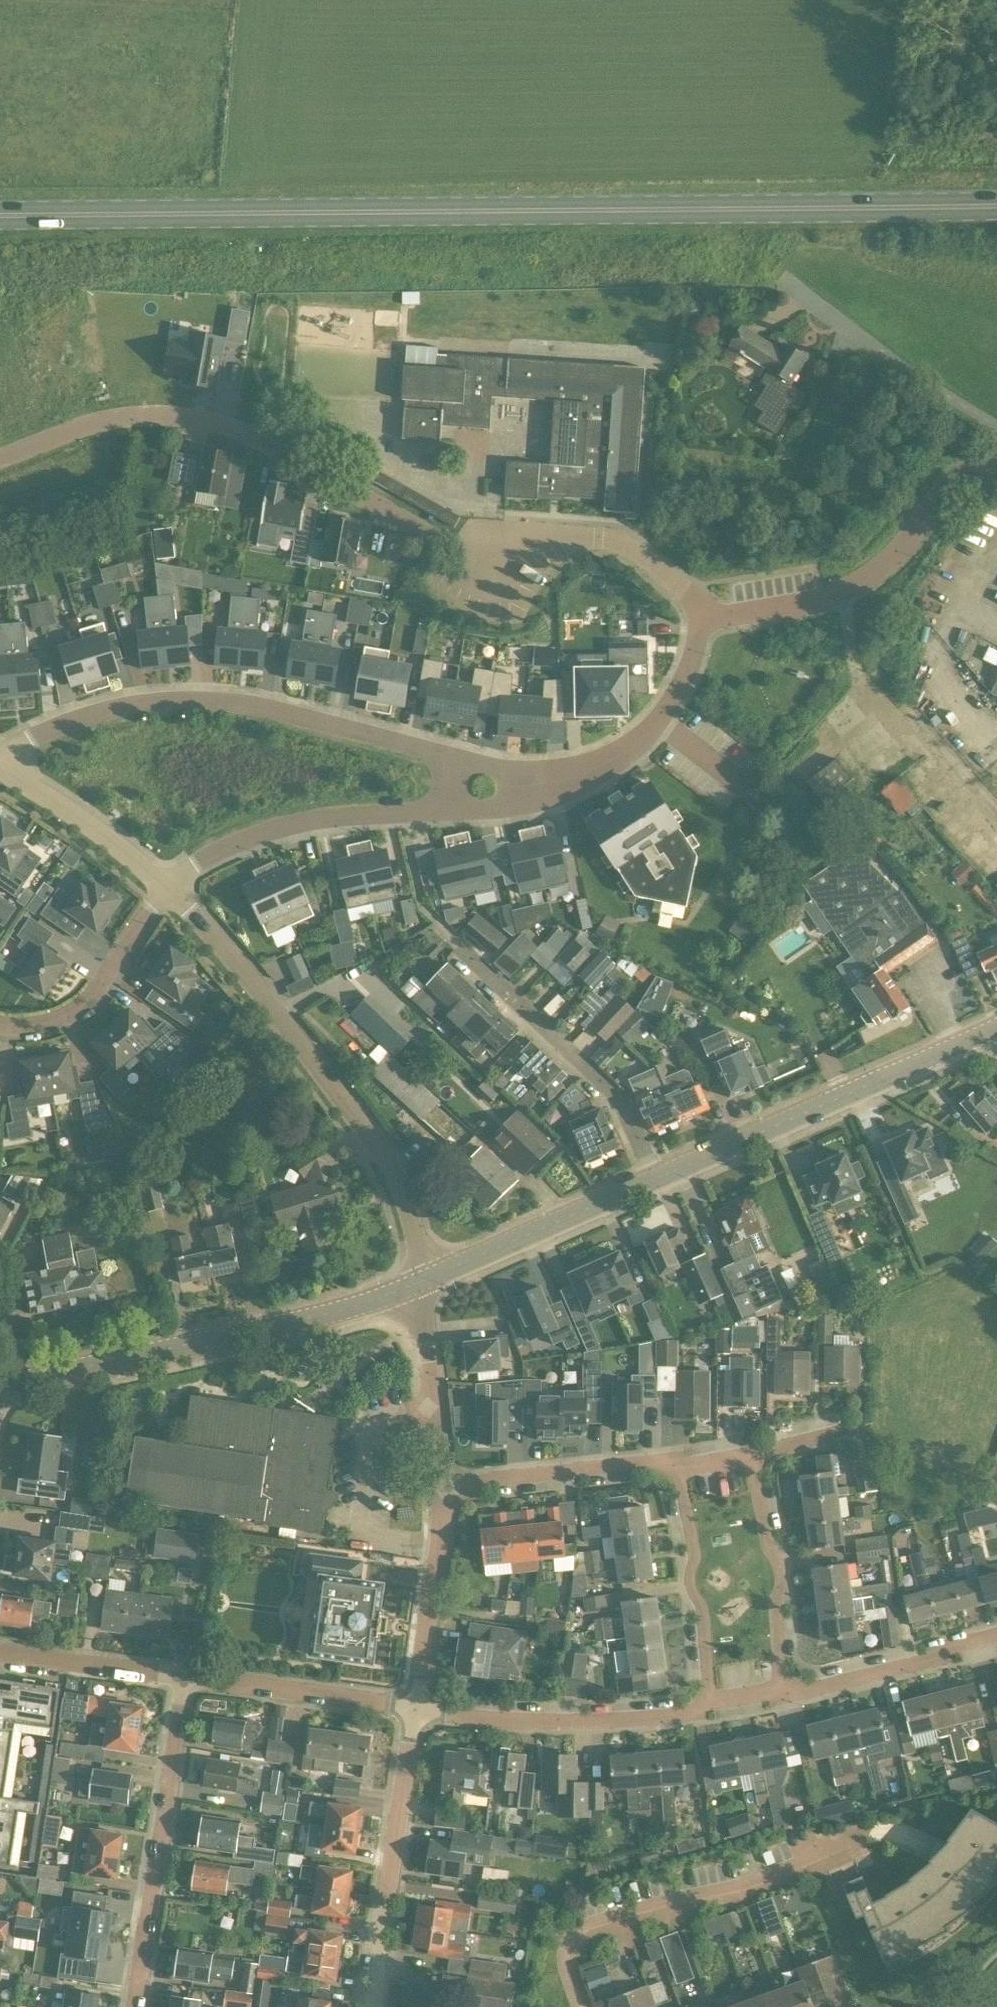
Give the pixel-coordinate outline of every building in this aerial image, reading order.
[(243,344),(249,311),(231,307),(225,340),(243,344)] [(740,354),(768,371),(761,381),(768,386),(755,406),(764,412),(756,423),(777,437),(792,415),(788,412),(794,403),(783,396),(790,384),(791,384),(807,359),(784,344),(780,351),(742,327),(723,356),(734,363),(740,354)] [(213,383),(221,338),(190,332),(188,343),(170,339),(165,365),(184,369),(182,379),(198,382),(198,381),(213,383)] [(437,369),(438,348),(407,346),(405,367),(437,369)] [(634,514),(644,369),(445,355),(444,369),(437,369),(405,367),(404,367),(401,400),(405,400),(402,439),(441,442),(442,426),(490,430),(492,398),(554,402),(550,465),(507,462),(504,499),(536,501),(537,496),(595,500),(595,503),(604,503),(604,512),(634,514)] [(230,461),(232,455),(205,450),(203,460),(189,457),(184,484),(198,486),(197,491),(220,496),(218,505),(237,508),(245,463),(230,461)] [(337,459),(374,481),(379,473),(342,451),(337,459)] [(393,476),(387,488),(433,511),(439,500),(393,476)] [(315,525),(302,523),(307,495),(285,491),(286,485),(271,482),(270,488),(267,488),(257,546),(258,547),(259,541),(275,544),(278,526),(300,530),(297,548),(310,551),(315,525)] [(454,528),(459,517),(443,508),(436,518),(454,528)] [(344,515),(328,513),(319,565),(349,570),(353,550),(356,551),(358,536),(355,536),(358,522),(344,519),(344,515)] [(159,558),(178,557),(177,527),(157,527),(159,558)] [(383,550),(399,553),(401,539),(386,536),(383,550)] [(249,591),(249,576),(205,575),(204,589),(249,591)] [(115,580),(104,583),(111,606),(122,603),(115,580)] [(99,610),(111,606),(104,583),(92,587),(99,610)] [(310,593),(308,603),(321,605),(322,594),(310,593)] [(159,597),(166,668),(190,665),(186,627),(177,628),(174,596),(159,597)] [(142,670),(166,668),(159,597),(144,598),(147,631),(138,632),(142,670)] [(239,669),(246,598),(231,597),(228,630),(219,629),(215,667),(239,669)] [(261,600),(246,598),(239,669),(263,671),(267,633),(258,632),(261,600)] [(345,623),(357,625),(362,601),(350,599),(345,623)] [(40,603),(44,626),(56,624),(52,601),(40,603)] [(373,603),(362,601),(357,625),(369,627),(373,603)] [(33,629),(44,626),(40,603),(28,605),(33,629)] [(311,683),(322,613),(307,611),(302,643),(293,642),(287,679),(311,683)] [(337,616),(322,613),(311,683),(334,687),(340,649),(331,648),(337,616)] [(11,624),(17,694),(41,692),(38,654),(28,655),(25,622),(11,624)] [(11,624),(0,625),(0,696),(17,694),(11,624)] [(83,643),(84,643),(95,679),(118,672),(107,636),(103,624),(84,630),(80,631),(83,643)] [(429,632),(417,629),(413,653),(425,655),(429,632)] [(578,671),(566,671),(567,696),(578,695),(578,721),(611,720),(611,714),(625,714),(625,695),(648,694),(648,676),(630,676),(630,665),(648,665),(647,642),(611,642),(608,642),(609,654),(609,671),(578,671)] [(72,686),(95,679),(84,643),(83,643),(61,649),(72,686)] [(387,664),(388,664),(390,652),(366,648),(357,697),(380,701),(387,664)] [(424,718),(449,723),(456,683),(440,680),(443,663),(424,660),(417,699),(427,701),(424,718)] [(387,664),(380,701),(404,706),(411,668),(388,664),(387,664)] [(472,686),(456,683),(449,723),(474,727),(476,715),(487,717),(495,672),(475,669),(472,686)] [(495,672),(487,717),(500,719),(498,735),(524,737),(527,697),(511,696),(512,676),(495,672)] [(989,695),(996,699),(996,678),(989,695)] [(562,680),(544,681),(543,699),(527,697),(524,737),(549,739),(550,723),(565,722),(562,680)] [(829,812),(858,788),(836,760),(806,783),(829,812)] [(917,801),(897,778),(880,792),(900,815),(902,815),(907,810),(917,801)] [(651,785),(625,802),(589,825),(635,897),(686,908),(697,857),(651,785)] [(15,897),(28,879),(18,872),(23,865),(18,862),(27,849),(19,844),(24,836),(13,829),(15,826),(5,819),(3,822),(2,821),(0,823),(0,886),(15,897)] [(569,884),(558,835),(534,841),(545,889),(569,884)] [(494,890),(483,841),(459,847),(470,896),(494,890)] [(545,889),(534,841),(509,846),(520,895),(545,889)] [(470,896),(459,847),(434,853),(438,868),(426,871),(430,886),(442,884),(446,901),(470,896)] [(853,991),(865,1008),(861,1017),(866,1025),(876,1025),(890,1016),(892,1019),(908,1008),(886,976),(937,941),(925,924),(902,890),(898,892),(856,849),(802,886),(868,981),(853,991)] [(361,856),(373,904),(397,899),(394,887),(386,850),(361,856)] [(348,910),(373,904),(361,856),(337,861),(345,898),(346,898),(348,910)] [(269,878),(291,927),(296,925),(296,924),(314,916),(309,905),(292,867),(269,878)] [(291,927),(269,878),(246,888),(263,926),(264,926),(268,937),(287,928),(287,929),(291,927)] [(42,915),(77,939),(87,925),(97,932),(99,929),(102,931),(109,921),(106,919),(118,901),(116,900),(118,897),(109,890),(107,893),(95,886),(90,893),(82,888),(74,900),(59,890),(42,915)] [(45,900),(36,894),(26,909),(34,915),(45,900)] [(4,926),(16,909),(0,898),(0,924),(4,926)] [(417,922),(412,899),(400,902),(406,925),(417,922)] [(552,899),(501,909),(505,930),(556,920),(552,899)] [(589,899),(575,900),(579,929),(592,927),(589,899)] [(764,925),(744,911),(730,932),(750,946),(764,925)] [(493,956),(508,939),(478,913),(463,930),(493,956)] [(66,970),(63,968),(65,965),(55,958),(59,953),(46,944),(53,935),(31,919),(18,937),(33,947),(19,967),(27,972),(22,980),(33,987),(31,990),(40,997),(42,994),(44,996),(56,978),(59,980),(66,970)] [(600,926),(596,933),(612,941),(616,933),(600,926)] [(559,956),(572,942),(559,929),(545,944),(559,956)] [(522,933),(507,950),(519,961),(534,944),(522,933)] [(558,958),(576,974),(592,956),(575,939),(572,942),(559,956),(558,958)] [(357,965),(352,941),(329,947),(334,970),(357,965)] [(977,954),(986,973),(991,971),(996,984),(996,983),(996,946),(977,954)] [(197,979),(189,973),(194,966),(183,958),(185,955),(175,948),(173,951),(171,950),(159,967),(156,965),(150,975),(153,977),(150,981),(161,988),(157,993),(177,1006),(170,1015),(193,1031),(203,1015),(187,1003),(193,994),(188,991),(197,979)] [(600,949),(577,973),(593,988),(616,964),(600,949)] [(14,972),(18,960),(0,953),(0,966),(14,972)] [(616,964),(602,980),(617,994),(631,977),(616,964)] [(473,989),(448,965),(423,991),(448,1015),(473,989)] [(657,976),(638,1008),(661,1017),(674,982),(657,976)] [(398,1004),(406,997),(395,986),(387,993),(398,1004)] [(473,989),(448,1015),(462,1029),(467,1024),(488,1003),(483,998),(473,989)] [(347,1013),(363,1028),(383,1008),(367,993),(347,1013)] [(619,998),(592,1027),(606,1040),(633,1011),(619,998)] [(466,1032),(470,1036),(462,1045),(470,1052),(503,1017),(488,1003),(467,1024),(471,1027),(466,1032)] [(118,1022),(111,1028),(135,1055),(151,1073),(189,1040),(165,1023),(155,1032),(142,1018),(138,1021),(127,1009),(115,1019),(118,1022)] [(477,1060),(486,1051),(493,1058),(518,1032),(503,1017),(470,1052),(477,1060)] [(123,1066),(135,1055),(111,1028),(105,1033),(103,1030),(91,1040),(102,1053),(98,1056),(110,1070),(101,1079),(118,1100),(129,1090),(120,1079),(128,1072),(123,1066)] [(748,1051),(732,1057),(729,1050),(731,1049),(723,1031),(701,1040),(709,1059),(715,1056),(718,1063),(715,1065),(729,1098),(747,1091),(747,1092),(762,1086),(769,1081),(763,1067),(756,1070),(748,1051)] [(601,1050),(611,1060),(625,1046),(615,1036),(601,1050)] [(518,1071),(538,1050),(526,1039),(519,1045),(516,1042),(501,1059),(503,1061),(501,1063),(509,1070),(513,1067),(518,1071)] [(516,1103),(554,1065),(538,1050),(518,1071),(501,1089),(516,1103)] [(76,1067),(71,1068),(68,1051),(53,1054),(53,1058),(45,1059),(52,1095),(53,1095),(68,1092),(70,1100),(81,1098),(87,1130),(112,1125),(103,1106),(97,1107),(93,1083),(80,1085),(76,1067)] [(386,1054),(369,1072),(458,1154),(476,1135),(387,1053),(386,1054)] [(54,1103),(53,1095),(52,1095),(45,1059),(37,1061),(36,1057),(21,1060),(24,1077),(18,1078),(22,1096),(9,1098),(14,1124),(8,1125),(10,1140),(31,1136),(26,1108),(54,1103)] [(661,1079),(681,1121),(709,1109),(702,1093),(700,1094),(697,1086),(696,1086),(695,1083),(694,1083),(689,1072),(684,1070),(670,1076),(664,1063),(656,1066),(661,1079)] [(559,1084),(566,1077),(554,1065),(516,1103),(527,1113),(541,1098),(547,1104),(563,1087),(559,1084)] [(635,1097),(649,1130),(655,1132),(681,1121),(661,1079),(656,1066),(649,1069),(649,1071),(629,1080),(637,1097),(635,1097)] [(600,1110),(595,1112),(589,1100),(573,1084),(558,1101),(568,1111),(573,1121),(569,1123),(574,1132),(575,1132),(587,1161),(591,1163),(598,1160),(600,1156),(602,1155),(618,1149),(610,1131),(609,1132),(600,1110)] [(996,1123),(996,1101),(996,1102),(985,1089),(975,1098),(972,1095),(961,1104),(986,1133),(996,1123)] [(525,1174),(553,1145),(518,1112),(490,1141),(525,1174)] [(924,1161),(939,1155),(928,1130),(913,1136),(912,1134),(910,1134),(909,1131),(897,1136),(898,1140),(886,1146),(891,1157),(902,1182),(903,1182),(925,1171),(928,1170),(924,1161)] [(481,1148),(464,1166),(436,1141),(422,1155),(451,1182),(454,1178),(488,1209),(517,1182),(481,1148)] [(341,1209),(332,1178),(334,1178),(332,1172),(331,1172),(328,1163),(330,1162),(320,1146),(294,1163),(304,1179),(306,1177),(309,1186),(273,1197),(287,1242),(300,1238),(304,1252),(329,1245),(321,1216),(341,1209)] [(831,1199),(833,1204),(860,1192),(855,1180),(864,1177),(858,1163),(849,1167),(844,1155),(841,1156),(840,1152),(827,1157),(829,1161),(817,1167),(820,1172),(805,1178),(817,1205),(831,1199)] [(159,1187),(143,1191),(148,1213),(164,1209),(159,1187)] [(906,1189),(892,1195),(904,1224),(919,1217),(906,1189)] [(238,1201),(249,1239),(264,1234),(253,1197),(238,1201)] [(757,1317),(755,1314),(783,1301),(767,1266),(761,1269),(754,1255),(751,1248),(765,1242),(760,1231),(759,1228),(763,1226),(757,1213),(753,1215),(746,1198),(729,1205),(731,1208),(717,1214),(728,1237),(724,1239),(735,1263),(723,1268),(724,1269),(714,1274),(713,1274),(723,1295),(726,1302),(727,1302),(736,1323),(757,1317)] [(0,1205),(0,1232),(15,1205),(3,1199),(0,1205)] [(822,1210),(809,1216),(821,1244),(835,1238),(822,1210)] [(209,1253),(214,1277),(240,1271),(235,1249),(229,1224),(203,1229),(208,1253),(209,1253)] [(677,1228),(664,1235),(663,1233),(644,1243),(660,1276),(679,1267),(670,1247),(683,1241),(677,1228)] [(42,1240),(49,1271),(24,1276),(32,1315),(107,1299),(102,1272),(78,1277),(76,1266),(75,1266),(69,1234),(42,1240)] [(171,1239),(176,1258),(175,1259),(180,1284),(214,1277),(209,1253),(208,1253),(192,1257),(188,1235),(171,1239)] [(593,1261),(612,1303),(626,1297),(630,1306),(643,1300),(638,1290),(636,1291),(619,1253),(609,1257),(608,1254),(593,1261)] [(713,1274),(714,1274),(705,1254),(680,1265),(698,1306),(723,1295),(713,1274)] [(612,1303),(593,1261),(578,1267),(579,1270),(569,1275),(587,1314),(612,1303)] [(580,1344),(570,1322),(557,1328),(540,1288),(537,1289),(535,1286),(523,1291),(525,1295),(514,1299),(522,1316),(519,1318),(529,1341),(548,1332),(554,1345),(563,1341),(567,1350),(580,1344)] [(664,1318),(655,1299),(643,1304),(652,1323),(664,1318)] [(818,1317),(818,1343),(832,1343),(832,1317),(818,1317)] [(767,1320),(767,1340),(779,1340),(779,1320),(767,1320)] [(600,1350),(589,1323),(577,1328),(588,1352),(600,1350)] [(763,1346),(761,1324),(734,1326),(735,1348),(763,1346)] [(730,1354),(730,1330),(717,1330),(717,1354),(730,1354)] [(465,1344),(466,1357),(463,1360),(464,1367),(468,1369),(468,1373),(499,1370),(498,1358),(509,1357),(507,1335),(495,1336),(496,1341),(465,1344)] [(651,1342),(640,1343),(645,1370),(656,1368),(651,1342)] [(657,1342),(657,1366),(677,1366),(677,1342),(657,1342)] [(860,1384),(860,1348),(825,1347),(825,1383),(860,1384)] [(809,1396),(810,1360),(793,1360),(793,1353),(780,1353),(775,1353),(774,1395),(809,1396)] [(561,1392),(561,1397),(562,1397),(562,1432),(563,1432),(568,1432),(569,1434),(570,1435),(571,1436),(586,1436),(586,1404),(601,1404),(601,1363),(584,1363),(584,1392),(561,1392)] [(730,1371),(725,1371),(724,1407),(759,1408),(760,1372),(753,1372),(753,1363),(730,1363),(730,1371)] [(710,1384),(695,1384),(695,1371),(675,1371),(675,1419),(709,1419),(710,1384)] [(642,1399),(658,1400),(655,1376),(632,1375),(632,1385),(614,1385),(614,1429),(625,1429),(625,1433),(638,1433),(638,1429),(642,1429),(642,1399)] [(522,1417),(522,1408),(522,1381),(522,1380),(491,1383),(491,1402),(477,1402),(476,1428),(480,1428),(479,1444),(490,1444),(490,1448),(503,1448),(503,1444),(507,1444),(507,1416),(522,1417)] [(554,1439),(555,1437),(562,1437),(563,1432),(562,1432),(562,1397),(561,1397),(540,1397),(540,1381),(522,1381),(522,1408),(538,1408),(538,1440),(551,1440),(554,1439)] [(141,1436),(131,1501),(326,1528),(342,1416),(197,1396),(190,1443),(141,1436)] [(62,1437),(29,1432),(23,1480),(39,1482),(38,1496),(64,1499),(67,1473),(57,1472),(62,1437)] [(803,1502),(837,1497),(849,1495),(848,1486),(836,1488),(835,1476),(839,1475),(836,1455),(817,1458),(819,1475),(800,1477),(803,1502)] [(873,1460),(859,1462),(863,1493),(877,1491),(873,1460)] [(613,1536),(647,1531),(643,1507),(629,1509),(628,1497),(608,1500),(610,1512),(611,1525),(581,1529),(583,1540),(613,1536)] [(837,1497),(803,1502),(806,1526),(841,1521),(841,1520),(837,1497)] [(856,1518),(871,1516),(870,1506),(854,1508),(856,1518)] [(547,1508),(549,1524),(534,1525),(538,1559),(565,1557),(561,1523),(560,1523),(558,1507),(547,1508)] [(538,1559),(534,1525),(533,1526),(532,1510),(521,1511),(506,1513),(511,1562),(538,1559)] [(63,1526),(92,1527),(92,1512),(64,1511),(63,1526)] [(483,1562),(484,1565),(511,1562),(506,1513),(494,1514),(496,1529),(480,1531),(482,1549),(476,1550),(477,1563),(483,1562)] [(841,1521),(806,1526),(810,1550),(844,1545),(842,1532),(855,1530),(853,1518),(841,1520),(841,1521)] [(647,1531),(613,1536),(616,1560),(650,1555),(647,1531)] [(193,1561),(197,1538),(159,1532),(155,1555),(193,1561)] [(856,1553),(888,1548),(886,1536),(854,1540),(856,1553)] [(57,1545),(57,1544),(20,1538),(17,1558),(6,1557),(4,1571),(15,1573),(14,1575),(49,1580),(52,1561),(77,1566),(81,1545),(60,1542),(59,1545),(57,1545)] [(985,1604),(995,1602),(996,1607),(996,1564),(988,1566),(982,1545),(971,1548),(971,1549),(975,1563),(979,1578),(985,1604)] [(858,1565),(890,1561),(888,1548),(856,1553),(858,1565)] [(975,1563),(971,1549),(960,1552),(964,1566),(975,1563)] [(585,1564),(601,1562),(599,1551),(584,1553),(585,1564)] [(309,1656),(374,1665),(378,1632),(385,1633),(387,1616),(380,1615),(384,1581),(362,1578),(364,1560),(311,1552),(303,1558),(302,1568),(307,1577),(319,1578),(309,1656)] [(919,1594),(904,1598),(910,1623),(911,1623),(912,1629),(927,1625),(926,1619),(935,1617),(927,1584),(925,1576),(921,1561),(919,1553),(909,1555),(919,1594)] [(108,1581),(112,1557),(87,1554),(83,1577),(108,1581)] [(587,1574),(592,1574),(593,1579),(618,1576),(619,1584),(653,1579),(650,1555),(616,1560),(601,1562),(585,1564),(587,1574)] [(921,1561),(925,1576),(936,1573),(932,1558),(931,1559),(921,1561)] [(812,1569),(816,1593),(850,1589),(846,1565),(812,1569)] [(181,1566),(180,1581),(195,1582),(196,1568),(181,1566)] [(960,1611),(985,1604),(979,1578),(954,1585),(960,1611)] [(935,1617),(960,1611),(954,1585),(940,1588),(938,1582),(928,1584),(927,1584),(935,1617)] [(889,1583),(850,1589),(816,1593),(819,1617),(853,1613),(851,1598),(891,1593),(889,1583)] [(61,1591),(58,1607),(77,1609),(79,1593),(61,1591)] [(102,1629),(135,1633),(140,1597),(107,1593),(102,1629)] [(623,1606),(624,1616),(593,1621),(594,1631),(659,1622),(655,1598),(625,1603),(623,1593),(605,1596),(583,1599),(584,1610),(607,1608),(623,1606)] [(29,1628),(31,1615),(49,1618),(51,1604),(4,1596),(2,1607),(0,1609),(0,1624),(29,1628)] [(167,1638),(172,1602),(140,1597),(135,1633),(167,1638)] [(533,1617),(534,1599),(520,1598),(519,1615),(533,1617)] [(860,1634),(856,1635),(854,1623),(880,1620),(883,1647),(899,1645),(894,1605),(878,1608),(878,1609),(853,1613),(819,1617),(822,1642),(841,1639),(843,1652),(862,1649),(860,1634)] [(564,1635),(565,1622),(547,1620),(545,1632),(564,1635)] [(629,1650),(662,1645),(659,1622),(594,1631),(596,1642),(627,1638),(629,1650)] [(486,1678),(486,1677),(509,1681),(510,1674),(522,1676),(529,1633),(493,1627),(490,1645),(461,1640),(456,1673),(486,1678)] [(647,1672),(665,1670),(662,1645),(629,1650),(632,1674),(616,1676),(619,1695),(650,1691),(647,1672)] [(559,1676),(584,1679),(588,1654),(562,1651),(559,1676)] [(13,1735),(14,1729),(7,1728),(8,1722),(52,1729),(51,1737),(53,1737),(60,1691),(57,1690),(58,1684),(46,1683),(45,1689),(34,1687),(35,1681),(24,1679),(23,1685),(0,1682),(0,1866),(18,1868),(18,1867),(11,1866),(19,1812),(37,1815),(39,1803),(4,1797),(13,1735)] [(969,1721),(982,1718),(973,1685),(950,1691),(962,1739),(973,1737),(969,1721)] [(86,1715),(110,1719),(108,1726),(138,1731),(139,1725),(142,1723),(143,1716),(141,1713),(142,1709),(112,1705),(113,1699),(89,1696),(90,1695),(66,1691),(65,1698),(64,1698),(61,1717),(85,1721),(86,1715)] [(962,1739),(950,1691),(926,1697),(934,1730),(936,1737),(950,1734),(957,1762),(967,1759),(962,1739)] [(911,1736),(934,1730),(926,1697),(903,1703),(909,1730),(899,1733),(904,1756),(916,1753),(911,1736)] [(877,1709),(853,1715),(864,1756),(863,1756),(867,1771),(868,1776),(880,1773),(877,1760),(873,1745),(885,1742),(877,1709)] [(864,1756),(853,1715),(830,1721),(847,1791),(849,1790),(848,1787),(859,1784),(852,1759),(863,1756),(864,1756)] [(252,1755),(255,1738),(258,1735),(260,1726),(257,1722),(248,1720),(245,1722),(245,1724),(215,1719),(210,1744),(228,1747),(227,1751),(252,1755)] [(815,1760),(829,1756),(838,1793),(847,1791),(830,1721),(806,1727),(815,1760)] [(108,1726),(93,1723),(89,1745),(135,1752),(135,1748),(138,1746),(139,1739),(137,1736),(138,1731),(108,1726)] [(337,1775),(339,1761),(343,1735),(311,1730),(307,1755),(304,1755),(302,1769),(337,1775)] [(986,1733),(994,1765),(996,1764),(996,1730),(986,1733)] [(339,1761),(358,1763),(356,1777),(368,1778),(371,1753),(368,1752),(370,1738),(356,1737),(357,1732),(346,1731),(346,1735),(343,1735),(339,1761)] [(787,1769),(787,1767),(781,1733),(757,1738),(763,1771),(765,1781),(767,1787),(769,1801),(771,1811),(785,1809),(780,1786),(782,1786),(787,1769)] [(733,1743),(740,1776),(752,1774),(753,1783),(765,1781),(763,1771),(757,1738),(733,1743)] [(277,1764),(281,1742),(269,1740),(265,1762),(277,1764)] [(60,1753),(83,1756),(85,1744),(62,1741),(60,1753)] [(295,1744),(281,1742),(277,1764),(291,1766),(295,1744)] [(718,1780),(740,1776),(733,1743),(709,1747),(713,1766),(702,1768),(706,1790),(716,1788),(718,1780)] [(932,1762),(942,1760),(938,1745),(928,1747),(932,1762)] [(634,1754),(639,1819),(651,1818),(650,1797),(661,1796),(664,1825),(658,1752),(657,1752),(657,1749),(654,1747),(645,1748),(644,1750),(644,1753),(634,1754)] [(696,1783),(694,1764),(684,1765),(683,1750),(658,1752),(664,1825),(676,1825),(673,1785),(685,1784),(696,1783)] [(475,1797),(487,1799),(492,1762),(482,1761),(482,1754),(459,1751),(458,1754),(446,1753),(441,1792),(442,1792),(441,1803),(437,1803),(434,1827),(464,1831),(467,1806),(463,1805),(465,1795),(461,1795),(461,1792),(475,1793),(475,1797)] [(492,1762),(487,1799),(491,1799),(493,1790),(506,1791),(504,1808),(531,1810),(536,1774),(523,1773),(525,1756),(493,1753),(492,1762)] [(613,1790),(627,1789),(630,1820),(639,1819),(634,1754),(610,1756),(613,1790)] [(69,1771),(70,1759),(56,1757),(54,1770),(69,1771)] [(591,1818),(591,1811),(591,1810),(589,1810),(589,1783),(568,1783),(575,1783),(575,1757),(543,1757),(543,1793),(557,1793),(557,1819),(591,1818)] [(258,1783),(237,1780),(239,1766),(209,1761),(208,1764),(204,1766),(203,1771),(207,1774),(205,1786),(220,1788),(220,1790),(255,1796),(258,1783)] [(80,1795),(90,1797),(90,1801),(110,1804),(110,1800),(127,1803),(127,1799),(130,1800),(132,1789),(129,1789),(131,1777),(94,1771),(93,1783),(82,1782),(80,1795)] [(880,1773),(868,1776),(872,1793),(885,1790),(881,1773),(880,1773)] [(303,1802),(303,1776),(290,1775),(290,1792),(286,1792),(286,1802),(303,1802)] [(358,1799),(360,1783),(335,1779),(333,1795),(358,1799)] [(591,1810),(591,1811),(604,1811),(603,1783),(589,1783),(589,1810),(591,1810)] [(769,1801),(767,1787),(757,1789),(759,1803),(769,1801)] [(284,1794),(264,1791),(261,1813),(281,1815),(284,1794)] [(849,1800),(813,1809),(818,1829),(854,1819),(849,1800)] [(299,1820),(302,1804),(288,1802),(285,1818),(299,1820)] [(360,1810),(330,1805),(311,1803),(309,1816),(328,1818),(326,1827),(357,1832),(357,1828),(360,1829),(362,1816),(359,1815),(360,1810)] [(857,1920),(864,1916),(884,1964),(889,1977),(923,1956),(953,1936),(981,1911),(996,1892),(996,1824),(971,1809),(947,1841),(948,1842),(947,1844),(929,1862),(930,1863),(913,1876),(908,1880),(909,1882),(885,1896),(886,1897),(873,1903),(864,1881),(844,1890),(854,1913),(857,1920)] [(751,1832),(748,1813),(726,1820),(732,1838),(751,1832)] [(61,1847),(65,1817),(48,1814),(43,1844),(61,1847)] [(253,1839),(237,1836),(239,1823),(199,1818),(197,1834),(201,1834),(200,1847),(235,1852),(235,1851),(251,1854),(253,1839)] [(356,1834),(357,1832),(326,1827),(325,1836),(307,1833),(305,1846),(353,1853),(354,1846),(357,1847),(359,1835),(356,1834)] [(121,1836),(80,1830),(77,1851),(118,1858),(119,1851),(122,1850),(123,1843),(121,1841),(121,1836)] [(453,1830),(451,1843),(431,1840),(426,1874),(462,1879),(464,1863),(488,1866),(492,1836),(453,1830)] [(531,1856),(533,1842),(516,1840),(514,1853),(531,1856)] [(568,1858),(570,1846),(538,1840),(536,1852),(568,1858)] [(33,1860),(44,1862),(47,1846),(36,1843),(33,1860)] [(117,1864),(118,1858),(77,1851),(74,1872),(115,1879),(116,1874),(118,1873),(119,1866),(117,1864)] [(276,1865),(288,1866),(289,1854),(277,1852),(276,1865)] [(255,1861),(253,1871),(253,1875),(272,1878),(274,1864),(255,1861)] [(41,1862),(39,1877),(56,1881),(59,1866),(41,1862)] [(225,1894),(227,1882),(251,1885),(253,1875),(253,1871),(229,1867),(197,1863),(195,1873),(190,1875),(189,1883),(193,1887),(192,1889),(225,1894)] [(351,1873),(320,1868),(302,1866),(300,1878),(318,1881),(317,1890),(347,1895),(348,1893),(351,1890),(352,1883),(350,1881),(351,1873)] [(347,1896),(347,1895),(317,1890),(316,1898),(297,1895),(295,1908),(344,1916),(345,1908),(348,1905),(349,1898),(347,1896)] [(515,1915),(517,1898),(479,1892),(477,1910),(515,1915)] [(768,1907),(770,1915),(778,1912),(785,1909),(782,1902),(780,1894),(772,1897),(765,1900),(768,1907)] [(291,1917),(293,1902),(270,1899),(268,1914),(291,1917)] [(436,1901),(435,1907),(420,1905),(417,1926),(467,1934),(468,1921),(469,1921),(471,1905),(436,1901)] [(19,1903),(17,1916),(32,1919),(34,1905),(19,1903)] [(754,1933),(748,1907),(734,1911),(741,1937),(754,1933)] [(74,1908),(70,1931),(109,1937),(111,1918),(112,1913),(74,1908)] [(729,1913),(703,1922),(709,1937),(722,1932),(724,1940),(737,1935),(729,1913)] [(17,1916),(8,1915),(6,1925),(0,1924),(0,1950),(4,1950),(5,1941),(6,1941),(7,1936),(14,1937),(17,1916)] [(267,1915),(264,1934),(286,1938),(289,1919),(267,1915)] [(32,1919),(17,1916),(14,1937),(13,1938),(38,1941),(41,1920),(32,1919)] [(463,1961),(467,1934),(417,1926),(414,1948),(428,1950),(427,1956),(463,1961)] [(307,1953),(338,1958),(338,1956),(341,1954),(342,1947),(340,1944),(341,1936),(296,1930),(293,1949),(292,1951),(307,1953)] [(106,1956),(109,1937),(70,1931),(67,1955),(105,1961),(105,1956),(106,1956)] [(663,1937),(660,1938),(677,1985),(694,1978),(678,1932),(663,1937)] [(655,1940),(645,1944),(652,1963),(663,1959),(655,1940)] [(337,1960),(338,1958),(307,1953),(292,1951),(293,1949),(289,1948),(285,1973),(334,1980),(336,1972),(339,1970),(340,1963),(337,1960)] [(234,1958),(213,1955),(178,1950),(174,1977),(209,1982),(210,1976),(231,1980),(234,1958)] [(617,1954),(602,1959),(605,1967),(620,1961),(617,1954)] [(831,1956),(797,1968),(801,1982),(728,2006),(849,2006),(831,1956)] [(468,1977),(514,1984),(521,1985),(524,1967),(471,1959),(468,1977)] [(245,1961),(241,1990),(255,1992),(259,1963),(245,1961)] [(259,1967),(257,1979),(283,1983),(285,1969),(259,1967)] [(63,1978),(41,1974),(39,1986),(62,1989),(63,1978)] [(466,1993),(464,2006),(510,2006),(513,1986),(469,1979),(466,1993)] [(610,1983),(593,1989),(597,2000),(614,1995),(610,1983)] [(651,1984),(609,2000),(612,2006),(659,2006),(651,1984)] [(99,1996),(54,1989),(52,2000),(65,2002),(64,2006),(97,2006),(99,1996)] [(252,1994),(226,1991),(224,2006),(251,2006),(252,1994)] [(200,2002),(172,1997),(171,2006),(199,2006),(200,2002)]
